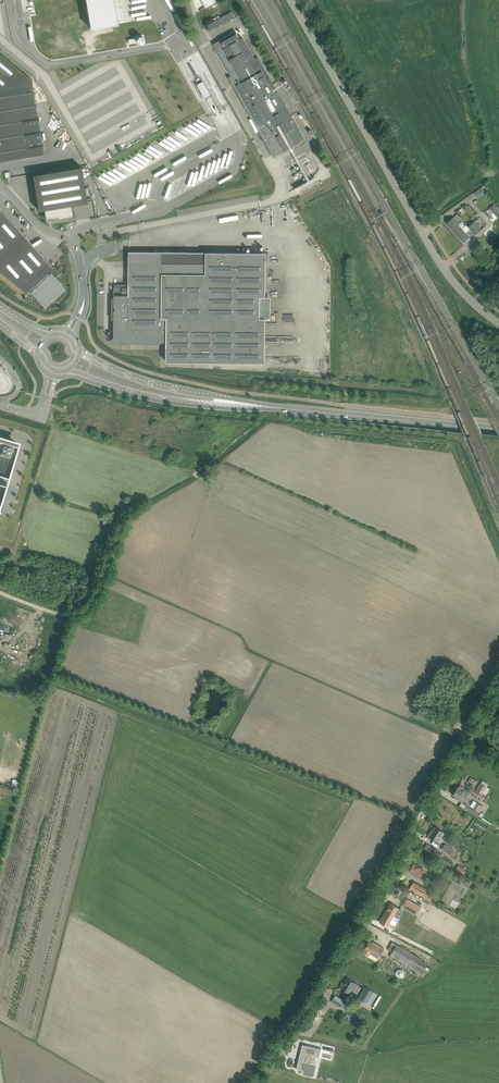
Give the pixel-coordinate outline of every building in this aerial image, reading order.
[(91,29),(118,24),(114,0),(86,0),(91,29)] [(231,12),(225,15),(229,21),(235,18),(233,15),(231,12)] [(211,23),(214,28),(221,24),(222,25),(225,23),(222,17),(216,20),(211,23)] [(276,155),(280,153),(305,139),(245,36),(240,39),(235,31),(221,39),(213,44),(231,76),(232,75),(272,145),(270,146),(276,155)] [(136,44),(145,43),(144,34),(135,35),(135,37),(128,38),(129,43),(136,42),(136,44)] [(32,82),(32,79),(0,53),(0,88),(32,82)] [(99,144),(93,145),(95,143),(127,137),(123,118),(121,117),(116,90),(108,85),(108,80),(106,82),(103,80),(104,78),(98,79),(98,76),(100,75),(96,73),(82,75),(84,82),(82,84),(85,85),(82,91),(78,91),(77,91),(73,98),(70,97),(70,98),(73,100),(83,153),(100,150),(100,147),(98,146),(99,144)] [(44,154),(32,82),(0,88),(0,161),(44,154)] [(204,82),(197,85),(205,99),(206,98),(211,96),(212,95),(204,82)] [(81,166),(33,174),(39,210),(44,209),(45,216),(46,216),(47,220),(59,218),(66,216),(71,216),(71,217),(73,216),(71,205),(87,202),(81,166)] [(101,175),(99,178),(112,185),(113,182),(101,175)] [(482,188),(474,193),(478,198),(485,193),(482,188)] [(105,194),(99,197),(103,204),(108,201),(105,194)] [(0,208),(0,271),(25,292),(31,287),(44,301),(49,296),(47,294),(53,290),(55,292),(60,286),(56,281),(58,280),(55,277),(53,279),(47,272),(53,267),(0,208)] [(220,222),(238,218),(237,214),(219,218),(220,222)] [(453,217),(447,223),(466,244),(471,239),(465,233),(469,229),(475,235),(481,229),(474,221),(468,227),(466,225),(462,229),(458,225),(459,224),(453,217)] [(113,338),(109,341),(111,343),(113,344),(116,345),(119,345),(119,342),(162,343),(162,342),(166,342),(166,361),(265,362),(265,318),(260,317),(260,296),(266,296),(266,252),(206,252),(205,274),(190,273),(190,259),(188,252),(163,251),(163,262),(129,262),(128,294),(114,294),(114,335),(113,335),(112,336),(112,337),(113,338)] [(1,364),(0,363),(0,390),(2,390),(4,390),(5,390),(5,389),(6,389),(7,389),(8,388),(9,387),(9,386),(10,386),(10,385),(11,384),(11,383),(11,382),(11,381),(11,380),(11,379),(11,378),(10,378),(10,377),(4,369),(5,368),(1,364)] [(7,483),(4,482),(6,475),(9,476),(19,445),(0,439),(0,506),(7,483)] [(490,788),(487,786),(481,783),(475,792),(481,796),(483,793),(486,795),(490,788)] [(458,787),(453,794),(458,797),(458,799),(463,802),(469,792),(464,789),(464,788),(460,785),(459,787),(458,787)] [(484,807),(477,802),(473,809),(480,813),(484,807)] [(467,805),(465,810),(476,817),(479,813),(467,805)] [(431,830),(428,836),(438,842),(441,837),(443,838),(446,833),(440,829),(435,826),(432,831),(431,830)] [(427,843),(423,849),(436,857),(439,852),(427,843)] [(445,844),(441,849),(451,856),(451,855),(453,856),(455,853),(454,852),(455,850),(445,844)] [(414,864),(409,871),(414,874),(413,875),(419,878),(424,869),(414,864)] [(458,864),(455,869),(463,874),(466,870),(458,864)] [(428,889),(418,884),(414,881),(410,888),(431,900),(434,895),(427,891),(428,889)] [(407,898),(403,905),(417,913),(421,906),(407,898)] [(390,903),(380,922),(388,927),(394,916),(396,913),(399,915),(402,910),(398,908),(390,903)] [(358,908),(353,906),(350,904),(346,910),(354,915),(358,908)] [(400,930),(413,937),(419,925),(408,919),(405,923),(404,922),(400,930)] [(378,958),(384,948),(375,942),(374,944),(369,941),(365,948),(362,952),(372,958),(373,955),(378,958)] [(428,963),(397,944),(392,941),(388,949),(392,952),(390,955),(395,958),(422,975),(428,963)] [(398,965),(393,974),(406,982),(411,973),(398,965)] [(352,987),(355,982),(347,978),(344,983),(343,982),(340,987),(350,993),(353,988),(352,987)] [(377,994),(371,990),(366,987),(359,998),(370,1005),(377,994)] [(348,1003),(340,998),(335,995),(331,1002),(344,1009),(348,1003)] [(317,1063),(315,1063),(310,1062),(312,1055),(316,1056),(318,1056),(320,1049),(321,1049),(302,1044),(303,1044),(301,1052),(307,1054),(306,1060),(300,1059),(299,1063),(297,1069),(296,1068),(296,1069),(302,1070),(301,1073),(300,1073),(314,1077),(315,1077),(313,1076),(317,1063)]
